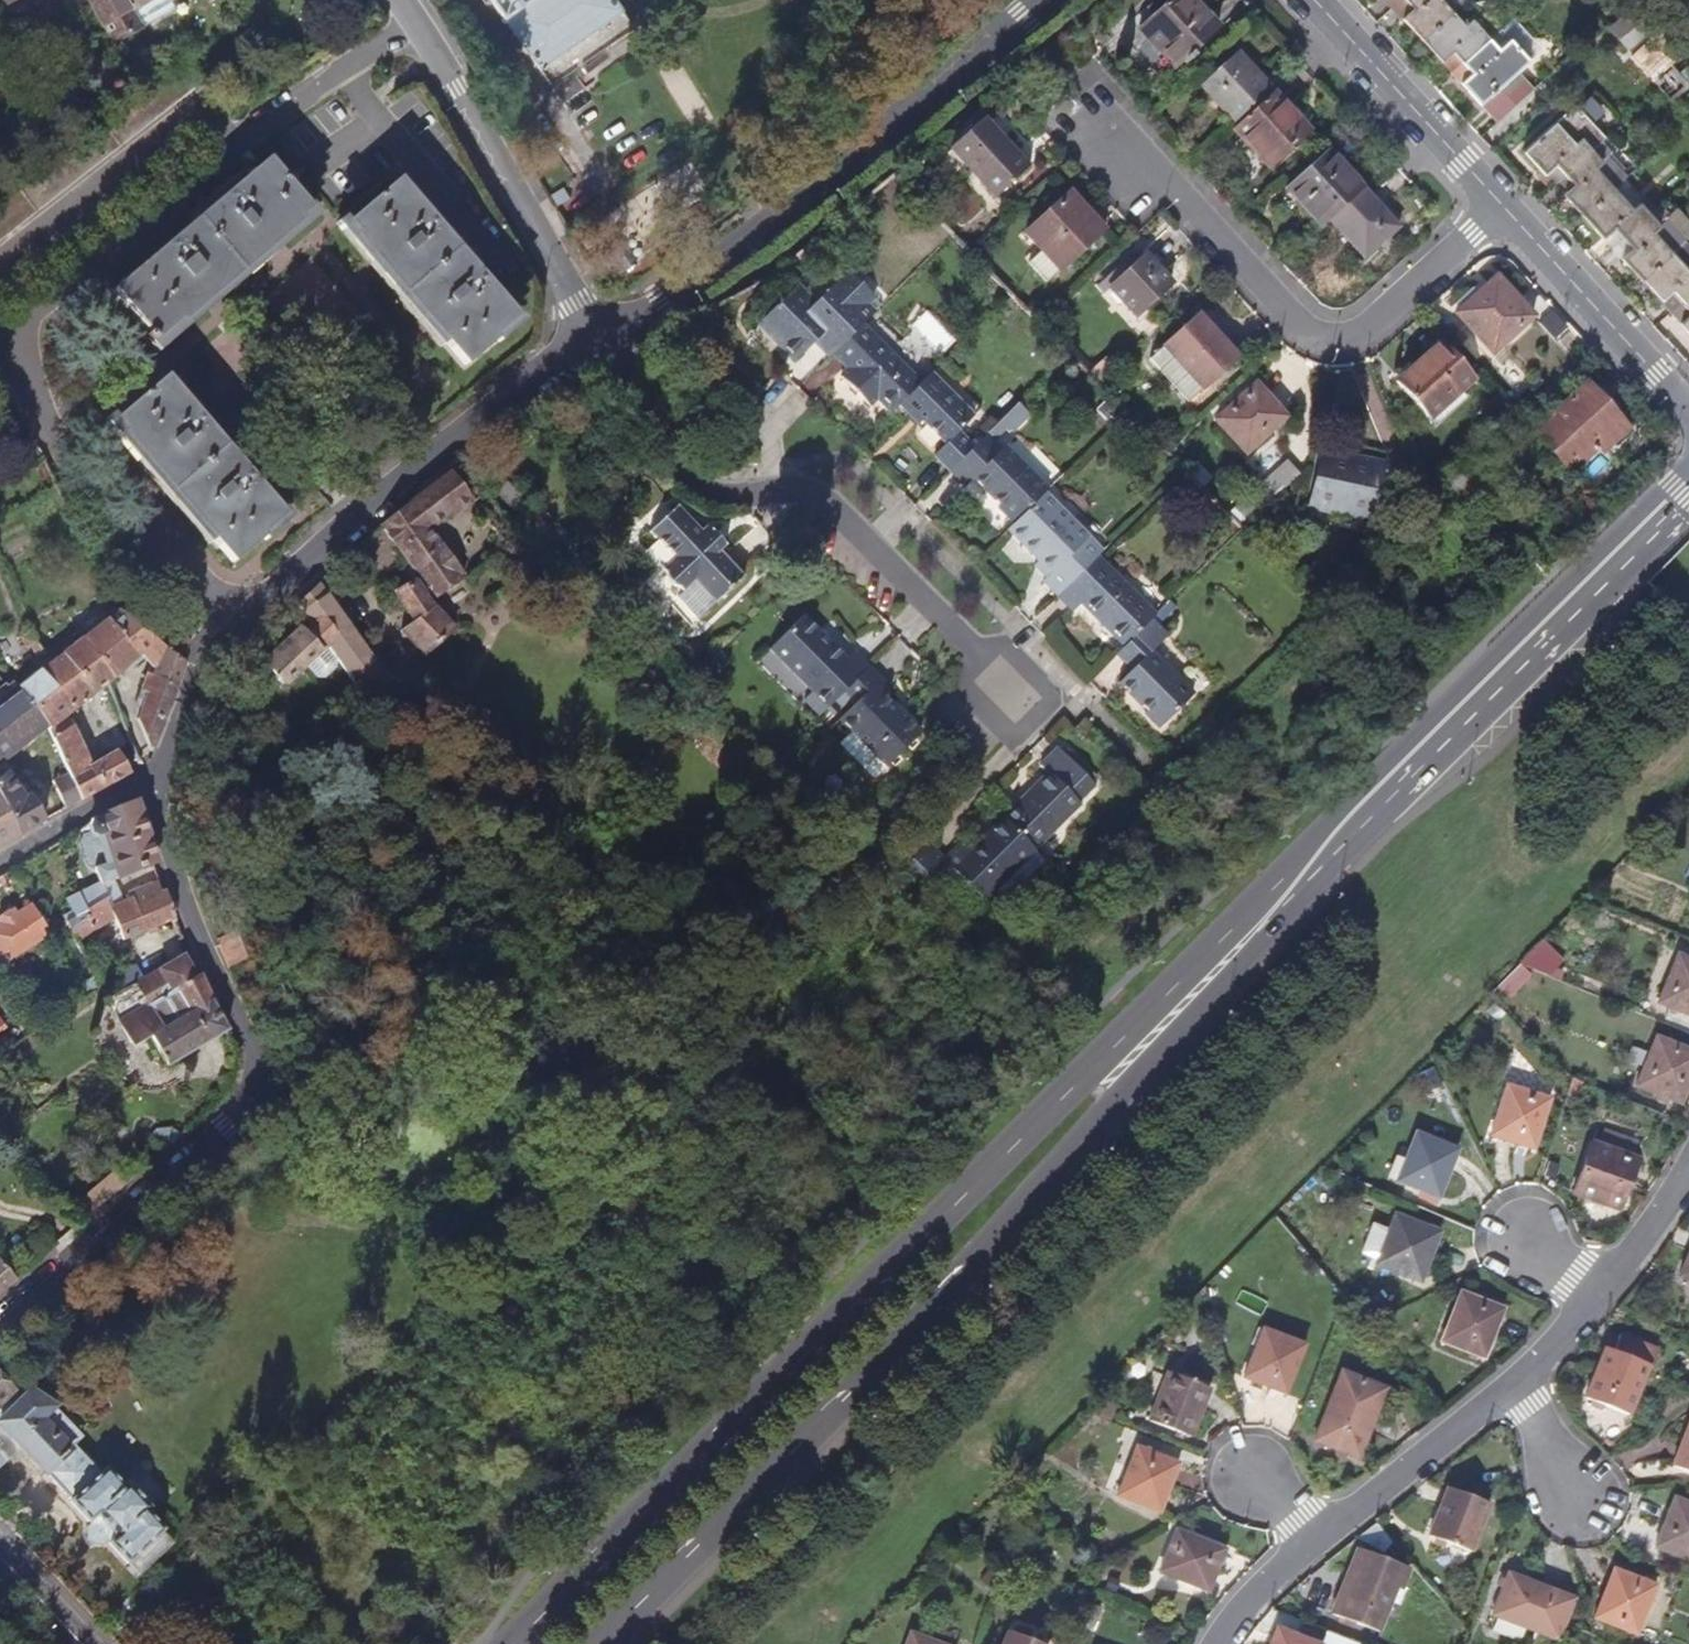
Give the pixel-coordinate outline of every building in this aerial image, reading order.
[(115,47),(176,10),(172,2),(176,0),(90,0),(115,47)] [(620,7),(615,0),(493,0),(539,65),(552,84),(634,27),(620,7)] [(1218,30),(1190,0),(1167,0),(1166,1),(1166,0),(1154,0),(1148,5),(1154,12),(1139,25),(1176,66),(1218,30)] [(1392,7),(1402,18),(1412,8),(1405,0),(1400,0),(1392,7)] [(1452,11),(1460,4),(1456,0),(1405,0),(1412,8),(1402,18),(1421,38),(1452,11)] [(1634,5),(1609,28),(1628,49),(1654,26),(1634,5)] [(1452,52),(1461,61),(1489,36),(1472,17),(1464,24),(1452,11),(1421,38),(1441,61),(1452,52)] [(1511,38),(1500,26),(1489,36),(1499,48),(1511,38)] [(1499,48),(1489,36),(1461,61),(1450,71),(1480,104),(1518,70),(1530,59),(1511,38),(1499,48)] [(1441,61),(1450,71),(1461,61),(1452,52),(1441,61)] [(1239,124),(1273,93),(1237,53),(1203,84),(1239,124)] [(1660,88),(1676,105),(1688,92),(1688,64),(1688,63),(1660,88)] [(1518,70),(1480,104),(1498,123),(1535,89),(1518,70)] [(1239,124),(1234,128),(1269,167),(1304,135),(1285,115),(1289,110),(1273,93),(1239,124)] [(1553,184),(1557,180),(1563,174),(1599,141),(1604,137),(1574,105),(1523,151),(1553,184)] [(994,195),(1027,165),(985,119),(953,149),(994,195)] [(1582,216),(1613,188),(1625,177),(1606,156),(1609,153),(1599,141),(1563,174),(1573,185),(1567,191),(1563,195),(1582,216)] [(1323,227),(1331,220),(1364,190),(1330,153),(1289,190),(1323,227)] [(310,210),(307,207),(267,160),(224,197),(113,291),(155,342),(180,320),(182,323),(301,223),(298,219),(310,210)] [(1563,174),(1557,180),(1567,191),(1573,185),(1563,174)] [(464,367),(495,342),(492,338),(515,320),(511,314),(398,181),(348,223),(358,234),(355,237),(445,344),(464,367)] [(1622,239),(1656,208),(1645,196),(1632,208),(1613,188),(1582,216),(1603,239),(1614,229),(1622,239)] [(1398,228),(1364,190),(1331,220),(1365,258),(1398,228)] [(1047,281),(1103,229),(1070,193),(1026,233),(1044,253),(1032,265),(1047,281)] [(309,205),(307,207),(310,210),(298,219),(301,223),(182,323),(180,320),(155,342),(151,346),(157,353),(200,317),(274,254),(319,217),(309,205)] [(1641,281),(1672,253),(1654,232),(1661,225),(1667,220),(1656,208),(1622,239),(1632,249),(1621,259),(1641,281)] [(1688,238),(1670,217),(1667,220),(1661,225),(1654,232),(1672,253),(1680,246),(1686,241),(1688,238)] [(440,348),(445,344),(355,237),(358,234),(348,223),(344,218),(336,225),(376,273),(440,348)] [(1603,239),(1612,249),(1622,239),(1614,229),(1603,239)] [(1622,239),(1612,249),(1621,259),(1632,249),(1622,239)] [(1681,304),(1688,297),(1688,245),(1686,241),(1680,246),(1672,253),(1641,281),(1671,313),(1681,304)] [(613,278),(630,268),(619,249),(602,259),(613,278)] [(1134,253),(1111,273),(1118,281),(1141,260),(1134,253)] [(1145,256),(1141,260),(1118,281),(1111,273),(1096,286),(1103,294),(1111,287),(1137,315),(1170,284),(1145,256)] [(832,357),(835,353),(864,325),(875,314),(867,306),(874,299),(849,272),(815,304),(798,287),(761,324),(797,359),(816,341),(832,357)] [(1494,352),(1534,317),(1498,275),(1457,311),(1494,352)] [(1679,323),(1688,314),(1688,312),(1681,304),(1671,313),(1679,323)] [(514,312),(511,314),(515,320),(492,338),(495,342),(497,344),(523,323),(514,312)] [(1679,323),(1688,333),(1688,314),(1679,323)] [(1149,358),(1188,401),(1237,357),(1198,315),(1149,358)] [(879,399),(893,412),(901,405),(922,384),(864,325),(835,353),(851,369),(861,380),(853,387),(872,405),(879,399)] [(1429,418),(1460,390),(1474,378),(1440,341),(1396,381),(1429,418)] [(1102,385),(1112,375),(1119,369),(1107,357),(1090,372),(1102,385)] [(939,368),(933,374),(975,416),(981,411),(939,368)] [(843,377),(853,387),(861,380),(851,369),(843,377)] [(595,374),(589,377),(600,395),(612,387),(605,377),(595,374)] [(975,416),(933,374),(922,384),(901,405),(920,424),(924,421),(947,444),(936,455),(951,471),(975,447),(960,432),(975,416)] [(1112,375),(1102,385),(1114,396),(1124,387),(1112,375)] [(284,517),(281,514),(165,377),(115,420),(125,432),(122,435),(212,543),(231,566),(262,540),(260,537),(284,517)] [(1570,471),(1596,448),(1618,428),(1599,407),(1605,402),(1588,382),(1534,431),(1570,471)] [(1217,420),(1246,452),(1284,418),(1255,385),(1217,420)] [(1466,397),(1460,390),(1429,418),(1436,425),(1466,397)] [(1629,429),(1605,402),(1599,407),(1618,428),(1596,448),(1602,455),(1629,429)] [(1019,404),(1001,422),(1008,428),(1012,433),(1029,415),(1019,404)] [(208,546),(212,543),(122,435),(125,432),(115,420),(112,415),(103,422),(208,546)] [(994,442),(1008,428),(1001,422),(987,435),(994,442)] [(1002,451),(994,442),(987,435),(975,447),(951,471),(966,486),(974,479),(1002,507),(1000,509),(1014,525),(1045,494),(1047,492),(1005,448),(1002,451)] [(1364,525),(1375,527),(1381,498),(1371,496),(1376,466),(1324,455),(1313,506),(1337,511),(1336,516),(1353,519),(1354,514),(1365,516),(1364,525)] [(1275,499),(1300,476),(1286,461),(1261,484),(1275,499)] [(446,518),(426,493),(410,506),(429,531),(446,518)] [(1099,557),(1103,554),(1045,494),(1014,525),(1009,530),(1041,562),(1052,573),(1048,577),(1045,581),(1060,596),(1099,557)] [(1245,497),(1235,507),(1247,519),(1257,510),(1245,497)] [(386,525),(378,532),(415,579),(407,585),(415,594),(408,599),(432,627),(416,641),(434,662),(464,637),(441,609),(470,584),(429,531),(410,506),(386,525)] [(681,508),(652,533),(658,539),(677,561),(666,572),(684,591),(696,580),(715,601),(744,576),(720,550),(726,545),(709,526),(703,532),(681,508)] [(284,512),(281,514),(284,517),(260,537),(262,540),(265,543),(291,520),(284,512)] [(1152,621),(1157,617),(1099,557),(1060,596),(1075,612),(1083,604),(1126,647),(1152,621)] [(1037,565),(1048,577),(1052,573),(1041,562),(1037,565)] [(715,601),(696,580),(684,591),(679,595),(699,617),(715,601)] [(345,673),(376,717),(406,695),(387,669),(384,672),(321,584),(296,607),(315,633),(307,639),(302,634),(264,663),(282,688),(308,669),(330,652),(345,673)] [(181,656),(193,642),(131,595),(119,611),(154,641),(164,648),(172,655),(185,664),(181,656)] [(114,680),(140,657),(139,655),(154,641),(119,611),(109,619),(105,622),(83,640),(114,680)] [(821,715),(843,694),(870,668),(855,653),(846,661),(804,618),(771,650),(812,693),(806,700),(821,715)] [(1152,621),(1126,647),(1118,655),(1134,671),(1121,684),(1148,712),(1146,714),(1160,729),(1194,696),(1153,654),(1168,638),(1152,621)] [(63,656),(19,691),(47,728),(50,732),(67,718),(109,684),(114,680),(83,640),(81,638),(61,654),(63,656)] [(156,669),(164,648),(154,641),(139,655),(140,657),(150,664),(156,669)] [(172,655),(164,648),(156,669),(178,687),(183,672),(185,664),(172,655)] [(341,675),(345,673),(330,652),(308,669),(315,674),(324,677),(333,678),(341,675)] [(406,695),(430,677),(412,653),(387,669),(406,695)] [(178,687),(156,669),(150,664),(136,704),(141,706),(136,721),(152,752),(155,745),(162,730),(168,715),(178,687)] [(879,773),(885,767),(919,734),(883,696),(890,689),(870,668),(843,694),(855,706),(840,721),(851,732),(845,738),(842,735),(837,741),(837,746),(842,752),(845,750),(868,773),(865,775),(871,781),(876,781),(882,776),(879,773)] [(18,690),(13,683),(7,687),(2,685),(0,686),(0,704),(18,690)] [(47,728),(19,691),(18,690),(0,704),(0,765),(47,728)] [(89,767),(67,718),(50,732),(69,775),(71,777),(89,767)] [(1050,774),(1004,818),(1035,849),(1080,804),(1078,802),(1094,785),(1059,749),(1042,766),(1050,774)] [(116,752),(89,767),(71,777),(84,808),(133,780),(116,752)] [(0,766),(0,783),(8,778),(0,766)] [(84,808),(71,777),(69,775),(52,783),(68,815),(80,810),(84,808)] [(22,844),(48,827),(27,798),(24,799),(8,778),(0,783),(0,802),(22,844)] [(22,844),(0,802),(0,854),(22,844)] [(99,883),(103,883),(117,880),(158,865),(137,803),(135,803),(100,818),(88,825),(90,832),(81,835),(76,843),(84,866),(92,870),(95,870),(99,883)] [(1035,849),(1004,818),(971,851),(962,843),(945,859),(948,862),(937,872),(953,889),(964,878),(984,899),(1035,849)] [(945,859),(929,843),(904,867),(920,884),(945,859)] [(178,920),(167,892),(161,894),(157,883),(128,894),(130,899),(112,907),(110,901),(89,911),(94,922),(74,933),(79,943),(115,923),(124,941),(178,920)] [(110,901),(103,883),(99,883),(80,893),(89,911),(110,901)] [(76,918),(89,911),(80,893),(67,900),(76,918)] [(213,923),(225,953),(261,935),(248,907),(213,923)] [(30,909),(16,917),(13,912),(0,920),(0,926),(1,928),(0,928),(0,957),(4,964),(48,937),(30,909)] [(94,922),(89,911),(76,918),(67,923),(73,934),(74,933),(94,922)] [(1688,1028),(1688,960),(1678,955),(1658,1004),(1671,1009),(1667,1019),(1688,1028)] [(168,1068),(229,1032),(213,1003),(204,986),(200,975),(197,977),(186,956),(108,998),(106,999),(119,1025),(132,1048),(151,1037),(168,1068)] [(1680,1104),(1688,1082),(1688,1052),(1657,1038),(1637,1086),(1680,1104)] [(1582,1083),(1572,1079),(1568,1093),(1578,1096),(1582,1083)] [(1491,1137),(1534,1150),(1549,1101),(1506,1088),(1491,1137)] [(165,1152),(182,1137),(171,1131),(156,1132),(146,1141),(165,1152)] [(1606,1133),(1600,1148),(1631,1159),(1635,1145),(1606,1133)] [(1398,1183),(1440,1199),(1458,1152),(1417,1135),(1398,1183)] [(1631,1159),(1600,1148),(1592,1145),(1573,1195),(1619,1211),(1626,1191),(1631,1193),(1641,1168),(1637,1166),(1638,1162),(1631,1159)] [(90,1218),(125,1187),(113,1175),(78,1205),(90,1218)] [(1375,1265),(1419,1283),(1426,1266),(1433,1269),(1442,1245),(1437,1243),(1439,1235),(1395,1217),(1375,1265)] [(1688,1281),(1688,1255),(1679,1277),(1688,1281)] [(16,1281),(0,1263),(0,1296),(16,1281)] [(1443,1341),(1484,1357),(1502,1310),(1461,1294),(1443,1341)] [(1243,1377),(1285,1394),(1305,1346),(1263,1329),(1243,1377)] [(1586,1398),(1628,1415),(1648,1367),(1651,1369),(1659,1351),(1621,1336),(1613,1353),(1607,1351),(1586,1398)] [(1316,1441),(1359,1458),(1386,1388),(1342,1371),(1316,1441)] [(1150,1421),(1190,1437),(1209,1390),(1169,1373),(1167,1377),(1154,1372),(1143,1399),(1156,1404),(1150,1421)] [(13,1394),(0,1379),(0,1405),(13,1394)] [(76,1448),(73,1450),(46,1419),(57,1409),(31,1393),(0,1421),(0,1423),(71,1500),(70,1502),(91,1524),(88,1528),(87,1536),(92,1543),(102,1544),(107,1541),(129,1566),(131,1564),(164,1533),(165,1532),(149,1514),(126,1488),(107,1467),(100,1473),(76,1448)] [(1088,1412),(1111,1421),(1116,1410),(1097,1403),(1088,1412)] [(85,1440),(57,1409),(46,1419),(73,1450),(76,1448),(85,1440)] [(1674,1466),(1688,1472),(1688,1426),(1674,1466)] [(1119,1496),(1159,1512),(1178,1465),(1137,1449),(1119,1496)] [(149,1514),(162,1502),(138,1476),(126,1488),(149,1514)] [(1429,1537),(1470,1554),(1490,1506),(1449,1489),(1429,1537)] [(1688,1561),(1688,1505),(1675,1499),(1655,1548),(1688,1561)] [(1160,1571),(1208,1590),(1224,1550),(1176,1531),(1160,1571)] [(175,1544),(164,1533),(131,1564),(142,1577),(175,1544)] [(1333,1614),(1383,1635),(1394,1609),(1400,1611),(1408,1590),(1402,1588),(1407,1574),(1407,1571),(1404,1568),(1359,1549),(1333,1614)] [(989,1569),(979,1580),(993,1591),(1002,1580),(989,1569)] [(1595,1618),(1636,1634),(1655,1586),(1615,1570),(1595,1618)] [(1493,1615),(1560,1642),(1576,1601),(1509,1574),(1493,1615)] [(1277,1628),(1271,1643),(1317,1643),(1277,1628)] [(911,1634),(907,1643),(937,1643),(911,1634)] [(1006,1635),(1003,1643),(1030,1643),(1006,1635)]
